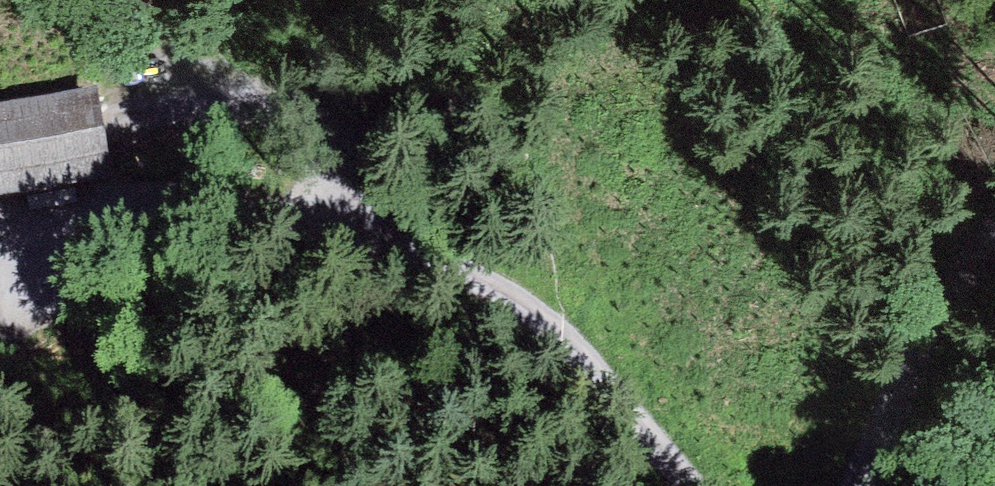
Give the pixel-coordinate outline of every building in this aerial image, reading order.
[(0,111),(0,189),(103,173),(90,97),(0,111)]
